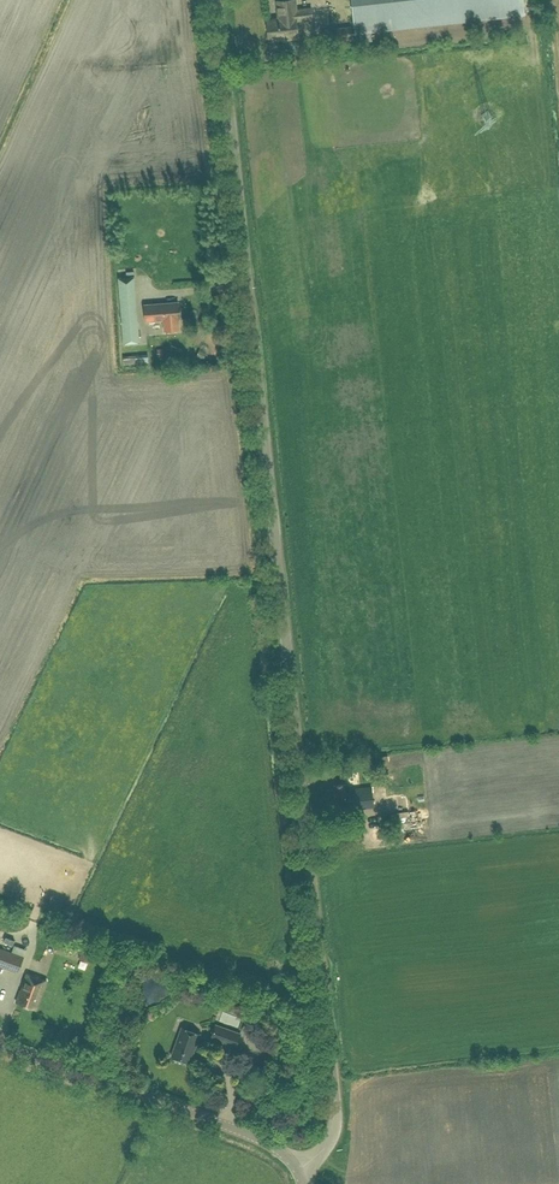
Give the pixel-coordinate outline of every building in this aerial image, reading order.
[(278,18),(266,19),(268,40),(298,36),(296,19),(312,17),(310,8),(296,10),(295,0),(276,0),(278,18)] [(355,33),(352,34),(353,42),(371,40),(370,32),(524,15),(522,0),(351,0),(355,33)] [(352,42),(351,26),(321,29),(324,46),(352,42)] [(178,301),(144,304),(145,321),(163,320),(164,330),(179,329),(178,318),(179,318),(178,301)] [(123,355),(123,364),(136,363),(135,354),(123,355)] [(336,810),(343,809),(372,806),(370,787),(346,790),(345,784),(334,785),(336,810)] [(396,821),(395,813),(382,814),(383,822),(396,821)] [(23,956),(0,947),(0,963),(18,970),(23,956)] [(36,1009),(47,980),(27,973),(16,1002),(36,1009)] [(248,1009),(246,1016),(258,1019),(260,1013),(248,1009)] [(210,1037),(235,1046),(240,1033),(215,1024),(210,1037)] [(171,1055),(189,1062),(199,1033),(181,1027),(171,1055)]
